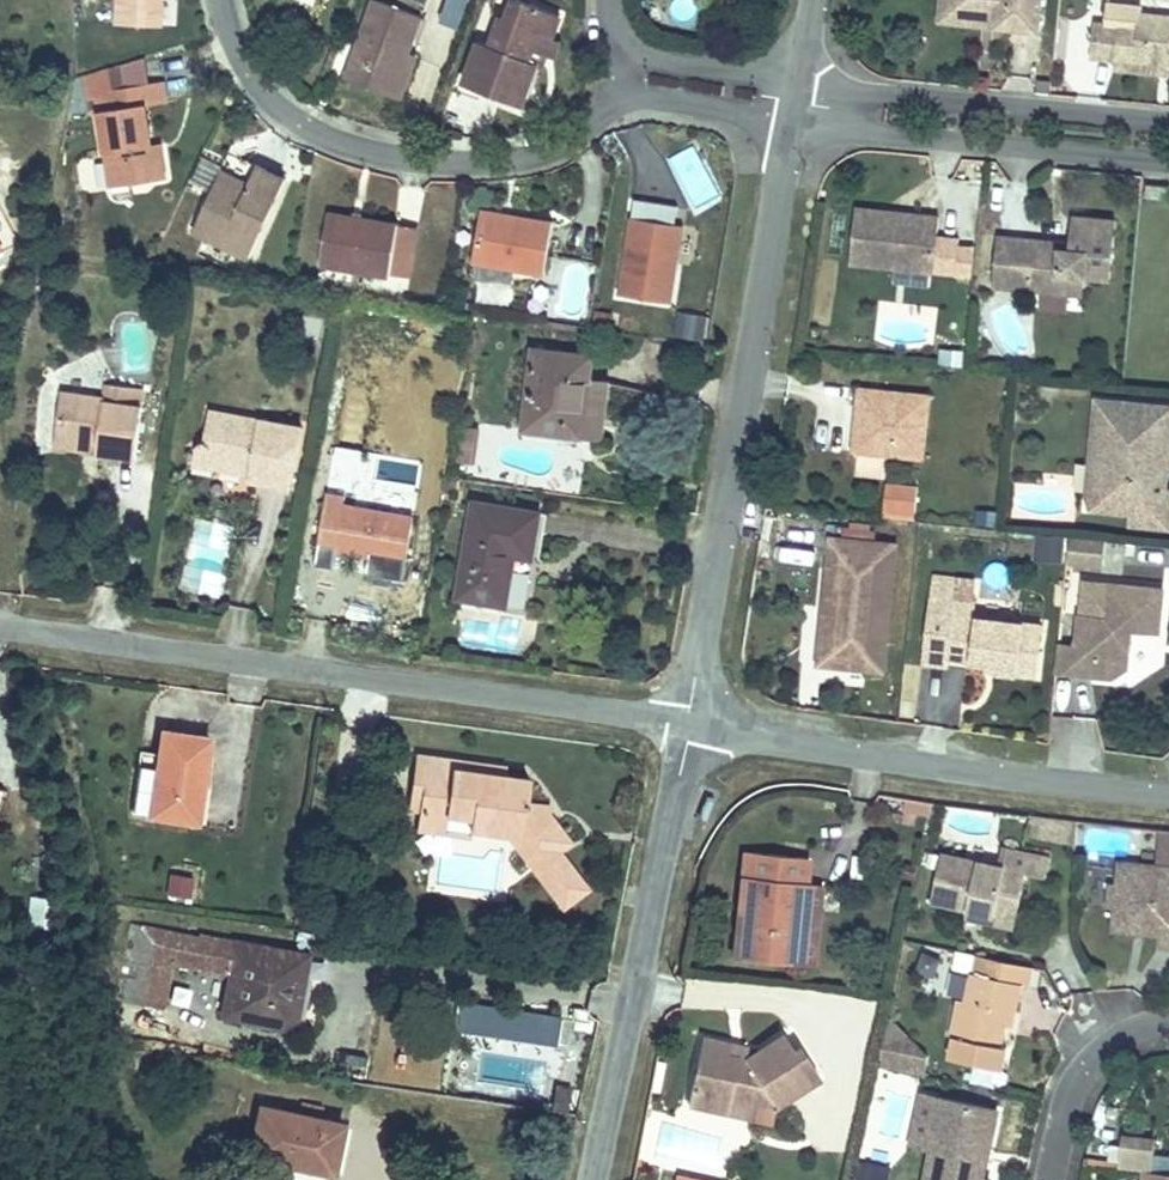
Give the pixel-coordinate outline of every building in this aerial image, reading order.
[(109,24),(154,24),(154,0),(109,0),(109,24)] [(387,92),(402,48),(415,13),(378,0),(369,0),(341,76),(387,92)] [(434,16),(462,26),(471,0),(440,0),(434,16)] [(514,0),(512,0),(504,21),(496,19),(487,46),(476,42),(461,87),(526,108),(540,64),(528,60),(531,51),(544,55),(557,14),(514,0)] [(512,0),(491,0),(486,15),(496,19),(504,21),(512,0)] [(946,1),(988,5),(986,26),(1035,31),(1038,0),(946,0),(946,1)] [(988,5),(946,1),(944,21),(986,26),(988,5)] [(1133,56),(1168,60),(1168,11),(1140,9),(1138,24),(1095,19),(1092,52),(1133,56)] [(402,48),(387,92),(396,96),(412,51),(402,48)] [(1133,56),(1132,71),(1168,74),(1168,60),(1133,56)] [(105,108),(90,109),(101,185),(155,177),(152,154),(141,155),(135,108),(158,103),(155,82),(102,90),(105,108)] [(695,144),(667,159),(695,211),(722,197),(695,144)] [(239,186),(211,173),(184,231),(240,256),(276,177),(248,165),(239,186)] [(1147,186),(1146,201),(1168,202),(1168,197),(1168,188),(1147,186)] [(848,204),(843,255),(929,263),(933,212),(903,209),(902,216),(882,214),(882,208),(848,204)] [(1009,234),(1005,281),(1075,287),(1077,267),(1107,270),(1110,213),(1064,210),(1062,238),(1009,234)] [(476,216),(468,267),(509,273),(538,278),(546,227),(476,216)] [(323,217),(315,267),(383,278),(392,229),(323,217)] [(402,220),(398,251),(413,253),(417,222),(402,220)] [(664,266),(670,229),(628,221),(615,298),(665,306),(671,268),(664,266)] [(677,230),(670,229),(664,266),(671,268),(677,230)] [(984,280),(1005,281),(1009,234),(987,232),(984,280)] [(592,321),(599,268),(562,263),(555,316),(592,321)] [(509,273),(468,267),(466,281),(507,288),(509,273)] [(675,336),(706,339),(709,314),(679,310),(675,336)] [(524,438),(554,443),(557,425),(602,431),(600,449),(617,451),(626,393),(590,388),(593,364),(536,356),(524,438)] [(851,383),(844,441),(916,450),(922,391),(851,383)] [(1093,392),(1087,448),(1098,449),(1095,480),(1126,483),(1124,499),(1123,515),(1163,519),(1167,481),(1156,480),(1158,467),(1150,466),(1152,441),(1161,441),(1165,400),(1093,392)] [(54,402),(51,430),(61,431),(59,448),(94,451),(93,460),(130,464),(134,414),(97,411),(97,406),(54,402)] [(200,442),(186,454),(210,458),(209,470),(250,476),(249,481),(288,487),(297,428),(204,414),(200,442)] [(557,425),(554,443),(600,449),(602,431),(557,425)] [(61,431),(51,430),(49,455),(93,460),(94,451),(59,448),(61,431)] [(452,432),(446,466),(463,467),(467,434),(452,432)] [(1161,441),(1152,441),(1150,466),(1158,467),(1156,480),(1167,481),(1168,481),(1168,442),(1161,441)] [(1098,449),(1087,448),(1082,494),(1124,499),(1126,483),(1095,480),(1098,449)] [(210,458),(186,454),(184,466),(209,470),(210,458)] [(915,519),(917,483),(885,481),(883,517),(915,519)] [(466,548),(457,602),(504,607),(513,557),(528,560),(535,517),(478,510),(473,549),(466,548)] [(343,514),(335,558),(366,563),(368,556),(405,564),(412,526),(343,514)] [(220,596),(236,525),(197,517),(181,587),(220,596)] [(1091,556),(1093,532),(1063,529),(1061,553),(1091,556)] [(823,530),(814,608),(824,609),(821,641),(830,642),(828,660),(875,665),(888,535),(823,530)] [(938,664),(939,657),(997,663),(997,674),(1033,678),(1039,623),(963,615),(966,592),(948,590),(950,578),(924,575),(914,661),(938,664)] [(1071,637),(1067,668),(1101,671),(1120,661),(1121,645),(1112,633),(1129,622),(1150,625),(1154,583),(1102,578),(1099,605),(1074,603),(1071,637)] [(824,609),(814,608),(810,658),(828,660),(830,642),(821,641),(824,609)] [(1054,635),(1051,667),(1067,668),(1071,637),(1054,635)] [(219,743),(173,738),(170,765),(149,762),(143,818),(210,825),(219,743)] [(528,802),(531,778),(506,775),(480,771),(478,781),(454,778),(457,759),(427,754),(418,810),(430,811),(427,830),(474,837),(476,827),(510,833),(523,835),(543,862),(552,855),(559,850),(570,842),(550,814),(551,806),(528,802)] [(506,775),(508,766),(457,759),(454,778),(478,781),(480,771),(506,775)] [(587,889),(559,850),(552,855),(543,862),(523,835),(510,833),(564,906),(587,889)] [(931,908),(963,915),(1013,926),(1024,878),(1043,882),(1047,860),(1000,850),(995,870),(976,866),(942,859),(931,908)] [(735,957),(796,963),(805,882),(807,860),(747,854),(735,957)] [(1106,909),(1104,932),(1134,933),(1134,927),(1143,928),(1143,934),(1151,935),(1151,946),(1168,947),(1168,873),(1108,869),(1107,892),(1110,893),(1109,909),(1106,909)] [(189,901),(196,876),(172,870),(166,895),(189,901)] [(805,882),(796,963),(811,964),(819,884),(805,882)] [(1096,908),(1106,909),(1109,909),(1110,893),(1107,892),(1097,892),(1096,908)] [(1013,926),(963,915),(960,928),(1010,939),(1013,926)] [(148,936),(138,1006),(181,1012),(186,974),(245,982),(239,1024),(307,1034),(311,1009),(305,1008),(312,959),(177,940),(148,936)] [(996,964),(977,960),(974,975),(992,979),(996,964)] [(992,979),(974,975),(967,1010),(957,1008),(946,1063),(1005,1076),(1010,1054),(1000,1051),(1005,1034),(1008,1019),(1018,1022),(1029,971),(996,964),(992,979)] [(562,1034),(562,1008),(459,1009),(459,1035),(562,1034)] [(1008,1019),(1005,1034),(1014,1037),(1018,1022),(1008,1019)] [(916,1051),(901,1033),(891,1024),(882,1022),(872,1068),(915,1076),(916,1051)] [(720,1059),(720,1046),(690,1040),(681,1108),(721,1115),(722,1099),(748,1103),(770,1107),(772,1107),(796,1089),(793,1083),(811,1068),(796,1047),(789,1052),(774,1031),(737,1062),(720,1059)] [(738,1048),(720,1046),(720,1059),(737,1062),(738,1048)] [(582,1086),(569,1085),(566,1107),(579,1108),(582,1086)] [(906,1147),(922,1150),(932,1097),(917,1094),(906,1147)] [(922,1150),(928,1152),(923,1179),(975,1179),(976,1177),(980,1157),(969,1155),(972,1140),(983,1142),(989,1109),(932,1097),(922,1150)] [(722,1099),(721,1115),(746,1120),(748,1103),(722,1099)] [(262,1113),(254,1160),(333,1177),(342,1132),(262,1113)] [(1153,1167),(1154,1133),(1119,1133),(1119,1167),(1153,1167)] [(980,1157),(983,1142),(972,1140),(969,1155),(980,1157)] [(1140,1171),(1139,1179),(1155,1179),(1155,1173),(1140,1171)]
